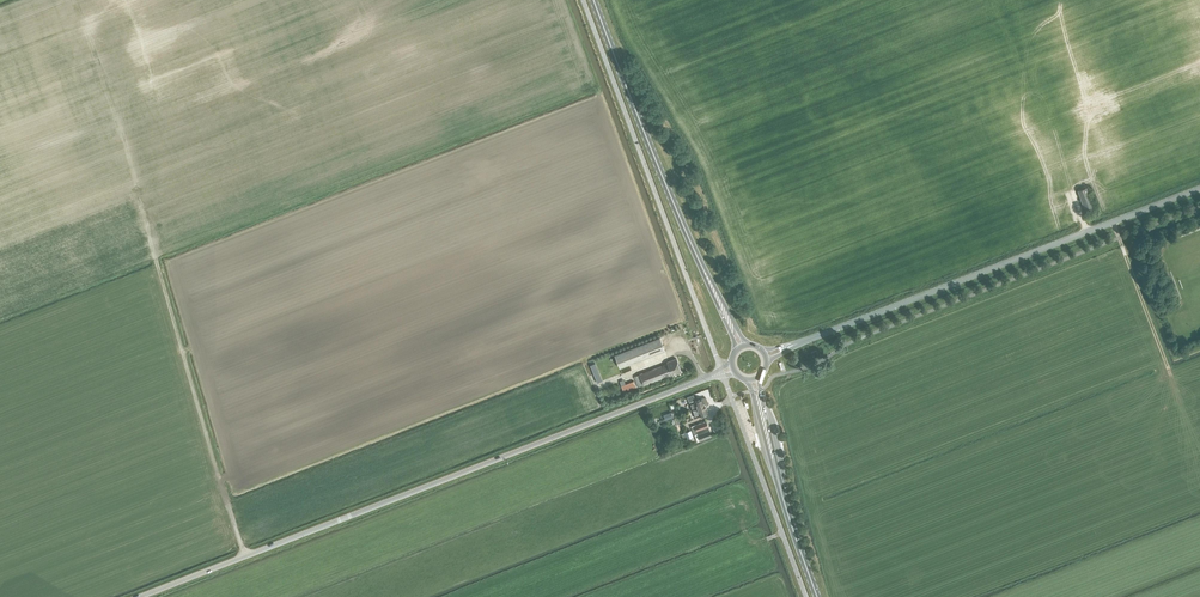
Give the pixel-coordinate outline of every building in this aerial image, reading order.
[(1086,213),(1095,210),(1087,187),(1078,190),(1086,213)] [(620,368),(665,350),(660,337),(615,354),(620,368)] [(639,374),(640,374),(634,376),(638,386),(644,384),(672,374),(673,376),(682,372),(676,358),(667,361),(668,363),(639,374)] [(597,383),(603,380),(595,363),(590,365),(597,383)] [(624,392),(636,387),(634,381),(621,386),(624,392)] [(696,401),(690,403),(695,417),(701,415),(708,413),(706,406),(709,405),(706,397),(695,401),(696,401)] [(671,412),(663,414),(665,420),(673,417),(671,412)] [(706,421),(691,426),(694,434),(697,441),(701,440),(707,438),(712,436),(706,421)] [(685,431),(686,435),(687,438),(693,436),(691,429),(685,431)]
